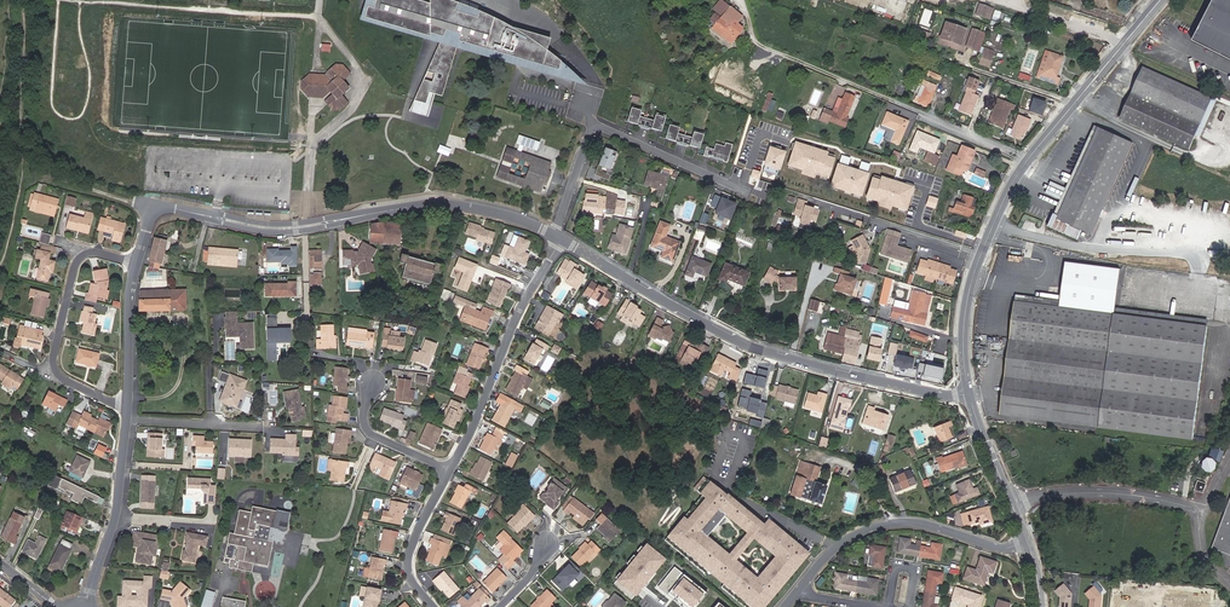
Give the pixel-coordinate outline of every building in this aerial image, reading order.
[(425,0),(377,0),(375,6),(369,4),(366,15),(431,35),(432,31),(444,35),(437,51),(443,53),(442,56),(436,53),(415,99),(428,103),(431,91),(444,95),(459,43),(486,51),(487,48),(490,48),(489,52),(552,70),(552,69),(564,72),(563,74),(583,79),(574,71),(556,54),(547,51),(552,36),(546,35),(541,34),(536,32),(532,31),(529,31),(525,30),(522,29),(521,29),(519,29),(503,20),(499,30),(493,28),(496,16),(481,9),(479,16),(456,9),(455,21),(427,13),(428,9),(431,10),(432,2),(425,0)] [(456,9),(479,16),(481,9),(477,8),(466,4),(455,0),(431,0),(432,2),(431,10),(428,9),(427,13),(455,21),(456,9)] [(729,6),(722,0),(720,0),(713,9),(716,12),(721,16),(729,6)] [(1189,43),(1229,64),(1229,0),(1211,0),(1189,43)] [(986,19),(989,8),(980,5),(976,16),(986,19)] [(741,16),(729,6),(721,16),(719,18),(717,21),(726,29),(732,21),(735,23),(741,16)] [(986,19),(990,21),(994,9),(989,8),(986,19)] [(995,9),(991,20),(998,22),(1001,11),(995,9)] [(730,43),(735,36),(742,28),(735,23),(732,21),(726,29),(717,21),(719,18),(715,14),(711,19),(715,23),(713,26),(711,28),(730,43)] [(940,39),(960,45),(966,30),(960,28),(946,23),(940,39)] [(994,28),(989,26),(984,39),(990,41),(994,28)] [(738,38),(744,30),(742,28),(735,36),(738,38)] [(914,28),(912,34),(924,38),(926,32),(914,28)] [(973,50),(980,32),(972,29),(966,47),(973,50)] [(986,34),(980,32),(973,50),(979,52),(986,34)] [(978,65),(989,69),(995,51),(984,47),(978,65)] [(1043,73),(1049,53),(1045,52),(1038,71),(1043,73)] [(1060,57),(1049,53),(1043,73),(1038,71),(1036,78),(1057,85),(1060,78),(1056,77),(1059,65),(1057,65),(1060,57)] [(880,68),(882,65),(868,60),(866,63),(880,68)] [(323,77),(309,76),(301,82),(300,89),(306,97),(322,99),(330,92),(332,95),(324,103),(332,113),(337,113),(347,105),(340,96),(344,93),(344,87),(340,82),(349,75),(341,66),(335,66),(326,73),(333,81),(329,84),(323,77)] [(1200,124),(1212,98),(1144,67),(1120,119),(1189,150),(1200,124)] [(940,76),(929,71),(927,75),(938,80),(940,76)] [(972,72),(970,78),(978,81),(980,74),(972,72)] [(1029,81),(1031,76),(1020,72),(1018,78),(1029,81)] [(969,78),(966,87),(972,88),(976,90),(979,82),(978,81),(969,78)] [(923,80),(914,101),(927,107),(936,86),(923,80)] [(978,95),(966,90),(958,111),(970,116),(978,95)] [(768,93),(766,100),(764,104),(768,105),(772,94),(768,93)] [(832,112),(824,109),(821,117),(844,127),(847,119),(845,118),(854,97),(845,93),(842,100),(838,98),(832,112)] [(1217,100),(1212,98),(1200,124),(1205,127),(1217,100)] [(995,112),(991,123),(1002,127),(1011,104),(998,99),(993,111),(995,112)] [(1046,103),(1032,99),(1028,112),(1041,117),(1046,103)] [(641,109),(630,106),(627,117),(630,118),(629,121),(638,123),(637,124),(648,127),(648,126),(657,129),(658,126),(661,127),(664,116),(652,112),(650,118),(640,115),(641,109)] [(909,121),(886,111),(879,126),(894,132),(890,142),(898,146),(909,121)] [(1030,120),(1016,115),(1008,136),(1022,141),(1030,120)] [(680,127),(668,123),(665,134),(668,135),(667,138),(676,141),(676,142),(687,145),(687,144),(696,147),(697,144),(700,144),(703,133),(691,130),(689,136),(679,133),(680,127)] [(1058,216),(1099,128),(1094,126),(1053,214),(1058,216)] [(1133,143),(1099,128),(1058,216),(1053,214),(1047,227),(1077,240),(1081,231),(1091,235),(1133,143)] [(748,131),(745,142),(756,145),(759,133),(748,131)] [(539,150),(542,142),(518,134),(515,143),(539,150)] [(727,162),(733,143),(725,141),(724,145),(716,142),(714,148),(706,146),(703,155),(709,156),(710,155),(723,159),(723,160),(727,162)] [(607,146),(621,152),(622,149),(608,142),(607,146)] [(617,162),(621,152),(607,146),(603,155),(617,162)] [(956,157),(952,155),(946,170),(953,173),(956,167),(963,170),(965,171),(974,152),(961,146),(956,157)] [(775,175),(783,152),(770,147),(761,170),(775,175)] [(552,172),(549,171),(552,163),(508,149),(498,178),(507,181),(542,192),(545,184),(548,175),(550,176),(552,172)] [(891,157),(898,159),(901,153),(893,150),(891,157)] [(924,161),(929,164),(933,155),(928,152),(924,161)] [(848,161),(830,155),(826,165),(845,171),(846,167),(854,169),(853,173),(848,187),(877,196),(880,187),(863,181),(864,180),(865,175),(868,167),(856,163),(855,165),(848,163),(848,161)] [(933,155),(929,164),(934,166),(938,157),(933,155)] [(960,176),(963,170),(956,167),(953,173),(960,176)] [(660,199),(668,176),(648,171),(644,184),(658,188),(655,197),(660,199)] [(844,188),(877,199),(877,196),(848,187),(853,173),(849,172),(844,188)] [(617,196),(607,191),(606,196),(605,214),(613,214),(617,196)] [(605,214),(606,196),(597,195),(587,194),(585,194),(584,201),(583,201),(582,212),(605,214)] [(956,202),(954,209),(962,212),(961,215),(971,218),(974,207),(970,206),(973,198),(963,194),(960,203),(956,202)] [(33,196),(30,204),(29,206),(52,213),(57,200),(43,195),(43,196),(39,196),(33,196)] [(74,199),(64,196),(61,205),(72,208),(74,199)] [(736,204),(720,198),(713,214),(729,220),(736,204)] [(806,201),(798,198),(793,214),(801,216),(799,221),(800,223),(806,224),(808,224),(809,219),(815,221),(818,210),(810,207),(808,208),(806,207),(805,205),(806,201)] [(86,225),(88,226),(92,214),(84,211),(82,217),(69,213),(64,228),(73,231),(74,229),(84,232),(86,225)] [(101,232),(104,221),(98,219),(95,230),(101,232)] [(121,227),(104,221),(101,232),(102,232),(109,234),(111,235),(110,239),(117,241),(121,227)] [(370,243),(380,244),(382,223),(382,221),(371,224),(370,243)] [(382,223),(380,244),(399,245),(400,222),(382,221),(382,223)] [(672,262),(679,242),(665,237),(669,225),(660,221),(651,246),(663,251),(661,257),(672,262)] [(492,234),(477,229),(478,226),(466,222),(463,234),(474,238),(474,240),(489,245),(492,234)] [(633,229),(620,224),(617,233),(614,232),(608,248),(617,251),(617,250),(619,250),(619,251),(625,253),(633,229)] [(696,228),(705,232),(707,228),(697,224),(696,228)] [(85,235),(88,226),(86,225),(84,232),(74,229),(73,231),(85,235)] [(1119,226),(1118,235),(1144,236),(1144,228),(1119,226)] [(701,242),(705,232),(696,228),(692,238),(701,242)] [(109,234),(102,232),(100,239),(107,241),(109,234)] [(40,233),(37,243),(45,246),(48,236),(40,233)] [(870,243),(863,234),(853,242),(858,248),(854,258),(866,263),(873,246),(870,245),(869,244),(870,243)] [(148,266),(160,269),(168,237),(161,235),(160,239),(154,238),(148,260),(150,261),(148,266)] [(527,255),(523,253),(527,242),(522,240),(511,235),(506,247),(503,257),(523,265),(527,255)] [(892,238),(886,236),(880,255),(890,258),(891,254),(901,258),(904,249),(891,246),(891,247),(889,246),(892,238)] [(37,243),(35,243),(34,247),(47,249),(46,252),(49,253),(51,247),(45,246),(37,243)] [(352,252),(343,251),(342,266),(347,266),(351,263),(354,263),(354,266),(359,267),(361,276),(374,273),(374,270),(373,266),(371,266),(370,261),(375,251),(362,244),(358,253),(356,254),(356,256),(354,256),(354,254),(352,252)] [(47,249),(34,247),(32,255),(40,256),(34,277),(44,279),(46,269),(50,270),(52,260),(45,258),(46,252),(47,249)] [(209,248),(209,250),(208,262),(208,264),(236,267),(237,251),(209,248)] [(296,248),(266,249),(266,263),(288,262),(288,266),(297,266),(296,248)] [(309,252),(310,269),(310,270),(322,269),(321,255),(321,251),(309,252)] [(433,272),(439,273),(441,266),(442,265),(435,263),(434,264),(429,263),(429,261),(427,260),(428,256),(423,255),(422,259),(420,258),(419,260),(407,257),(408,255),(402,253),(399,262),(405,264),(401,278),(409,280),(421,283),(429,285),(431,277),(433,272)] [(705,276),(711,264),(692,257),(685,274),(691,277),(694,272),(705,276)] [(926,262),(920,260),(916,273),(951,284),(955,271),(948,269),(942,267),(933,264),(926,262)] [(1117,314),(1118,308),(1123,268),(1066,261),(1061,301),(1015,295),(1015,301),(1115,314),(1117,314)] [(568,283),(566,286),(573,290),(581,276),(572,271),(575,267),(567,262),(558,277),(564,281),(568,283)] [(743,286),(749,273),(725,263),(718,279),(726,282),(727,279),(743,286)] [(850,271),(836,266),(835,271),(841,273),(839,278),(841,279),(839,283),(837,282),(835,288),(851,294),(857,278),(848,276),(850,271)] [(772,275),(774,270),(770,268),(764,280),(772,284),(774,281),(779,284),(780,291),(785,291),(786,289),(789,289),(791,291),(797,290),(796,278),(780,279),(776,277),(772,275)] [(94,295),(93,296),(99,298),(101,290),(103,291),(105,282),(104,269),(91,270),(92,279),(90,284),(88,293),(94,295)] [(161,271),(147,270),(146,278),(160,279),(161,271)] [(892,279),(885,277),(879,303),(886,305),(892,279)] [(503,295),(505,290),(506,290),(508,286),(493,279),(484,301),(497,307),(501,298),(500,297),(501,294),(503,295)] [(266,285),(266,295),(295,295),(295,282),(288,283),(288,284),(266,285)] [(599,289),(592,285),(589,292),(584,289),(582,295),(602,306),(608,294),(602,291),(599,289)] [(27,312),(38,315),(44,292),(26,287),(24,295),(31,297),(27,312)] [(139,290),(139,312),(186,311),(185,289),(139,290)] [(444,300),(447,293),(442,291),(439,298),(444,300)] [(924,294),(912,291),(907,310),(893,307),(891,317),(923,325),(926,315),(920,313),(924,294)] [(82,292),(80,300),(91,303),(93,296),(94,295),(88,293),(85,292),(82,292)] [(465,307),(465,308),(460,320),(471,324),(470,326),(481,330),(487,316),(488,317),(490,312),(480,308),(478,313),(467,309),(467,308),(472,309),(473,306),(453,297),(450,303),(461,307),(462,305),(465,307)] [(817,311),(819,301),(810,299),(808,309),(817,311)] [(1000,415),(1100,428),(1115,314),(1015,301),(1000,415)] [(626,305),(622,303),(616,314),(627,321),(628,319),(632,321),(633,324),(637,327),(642,318),(637,314),(638,312),(634,310),(632,310),(634,308),(629,305),(627,304),(626,305)] [(80,306),(79,311),(81,312),(79,321),(80,322),(78,331),(89,334),(92,324),(90,323),(92,314),(87,313),(88,308),(80,306)] [(460,320),(465,308),(462,307),(457,320),(470,326),(471,324),(460,320)] [(561,316),(545,307),(543,311),(545,312),(540,321),(541,322),(540,324),(539,323),(536,329),(547,336),(555,322),(557,323),(561,316)] [(1208,319),(1122,309),(1121,315),(1207,326),(1208,319)] [(545,312),(543,311),(534,328),(536,329),(539,323),(540,324),(541,322),(540,321),(545,312)] [(1100,428),(1106,429),(1121,315),(1117,314),(1115,314),(1100,428)] [(1192,440),(1207,326),(1121,315),(1106,429),(1192,440)] [(276,316),(266,316),(266,360),(276,360),(276,342),(290,342),(289,327),(277,327),(276,316)] [(237,318),(226,318),(226,328),(228,328),(227,332),(232,332),(232,336),(238,336),(238,334),(241,335),(241,349),(254,349),(254,323),(237,323),(237,318)] [(658,328),(662,322),(656,319),(647,337),(654,340),(654,339),(660,342),(660,340),(667,343),(672,333),(670,332),(662,328),(661,329),(658,328)] [(834,354),(842,356),(844,347),(842,347),(844,337),(843,337),(845,332),(846,328),(838,326),(840,320),(836,319),(833,329),(839,330),(838,335),(827,333),(824,348),(834,351),(834,354)] [(594,326),(599,330),(603,324),(597,321),(594,326)] [(37,335),(36,335),(30,334),(31,329),(15,325),(14,331),(17,331),(15,337),(10,336),(8,345),(15,346),(16,343),(20,344),(20,342),(25,343),(25,345),(35,347),(37,335)] [(334,325),(322,325),(322,339),(317,339),(317,348),(331,347),(334,347),(337,347),(337,336),(334,335),(334,325)] [(372,347),(373,334),(366,333),(366,332),(365,331),(346,329),(345,346),(365,348),(365,347),(372,347)] [(911,329),(908,336),(926,342),(929,336),(911,329)] [(842,356),(841,359),(853,363),(860,335),(857,335),(845,332),(843,337),(844,337),(842,347),(844,347),(842,356)] [(404,340),(390,338),(390,335),(383,334),(382,346),(387,347),(387,350),(392,350),(392,349),(396,350),(396,351),(403,352),(404,340)] [(876,360),(881,338),(871,336),(869,346),(866,345),(864,358),(876,360)] [(530,343),(524,353),(526,354),(523,360),(530,364),(538,349),(542,351),(545,345),(534,338),(531,344),(530,343)] [(417,354),(414,362),(422,364),(425,353),(431,355),(434,344),(424,340),(421,352),(418,351),(417,354)] [(684,362),(691,365),(694,359),(698,361),(705,348),(695,343),(693,348),(691,351),(684,347),(686,344),(682,342),(675,357),(684,362)] [(890,342),(887,351),(895,353),(897,343),(890,342)] [(479,361),(481,357),(482,353),(484,354),(486,349),(469,343),(468,346),(472,347),(464,365),(475,370),(479,361)] [(558,347),(552,343),(549,349),(555,352),(558,347)] [(93,354),(74,348),(71,361),(90,366),(93,354)] [(724,359),(717,355),(709,372),(718,376),(721,371),(725,371),(729,374),(727,378),(737,384),(740,372),(732,368),(735,364),(727,360),(726,362),(724,360),(724,359)] [(914,359),(895,355),(893,366),(912,370),(914,359)] [(684,362),(675,357),(673,360),(682,366),(684,362)] [(11,391),(12,388),(18,391),(25,380),(0,365),(0,381),(2,382),(0,385),(11,391)] [(943,369),(923,365),(921,377),(941,381),(943,369)] [(514,372),(503,389),(516,396),(526,378),(524,376),(526,373),(514,366),(512,371),(514,372)] [(344,382),(344,377),(345,369),(333,368),(331,386),(335,387),(334,391),(345,393),(346,388),(343,388),(344,382)] [(241,389),(243,390),(247,380),(222,371),(219,380),(227,383),(222,395),(227,396),(225,403),(232,405),(236,393),(239,394),(241,389)] [(460,375),(453,373),(451,380),(454,381),(453,385),(454,385),(451,395),(463,399),(466,391),(464,390),(465,386),(469,374),(461,372),(460,374),(460,375)] [(425,379),(416,377),(415,383),(424,385),(425,379)] [(394,397),(406,399),(407,390),(409,381),(396,379),(394,397)] [(775,397),(795,402),(798,390),(778,384),(775,397)] [(761,389),(745,385),(737,414),(754,418),(761,389)] [(236,407),(243,390),(241,389),(239,394),(236,393),(232,405),(236,407)] [(289,408),(291,417),(299,415),(300,418),(306,417),(304,407),(302,407),(299,390),(284,392),(287,408),(289,408)] [(414,391),(407,390),(406,399),(405,401),(409,401),(409,399),(412,400),(414,391)] [(55,399),(56,396),(49,392),(42,406),(56,413),(59,407),(64,409),(68,401),(62,399),(60,402),(55,399)] [(825,395),(821,393),(819,402),(816,401),(815,399),(816,398),(806,395),(803,407),(820,413),(825,395)] [(345,399),(331,397),(330,406),(327,406),(325,420),(334,421),(345,422),(346,416),(339,415),(340,408),(344,409),(345,399)] [(500,400),(495,409),(497,410),(496,412),(494,411),(489,419),(502,426),(512,407),(511,406),(513,402),(504,397),(502,401),(500,400)] [(838,397),(830,424),(843,428),(845,420),(843,420),(847,407),(849,407),(850,401),(838,397)] [(453,422),(459,411),(456,410),(458,405),(449,401),(439,422),(451,428),(453,422)] [(883,431),(887,416),(870,410),(871,407),(868,407),(866,414),(868,414),(865,425),(883,431)] [(391,425),(397,428),(397,429),(403,431),(405,422),(400,420),(401,416),(382,410),(378,421),(391,425)] [(87,429),(87,431),(104,439),(111,425),(99,420),(98,421),(91,418),(92,416),(84,412),(82,417),(77,415),(71,428),(77,431),(79,426),(87,429)] [(950,421),(933,428),(937,438),(936,439),(938,443),(952,437),(948,428),(952,426),(950,421)] [(430,448),(436,433),(439,434),(441,430),(426,423),(418,444),(430,448)] [(85,435),(87,431),(87,429),(79,426),(77,431),(85,435)] [(23,432),(34,437),(35,434),(25,428),(23,432)] [(149,430),(148,441),(150,441),(149,454),(164,455),(165,448),(162,447),(163,432),(149,430)] [(485,434),(478,449),(488,454),(491,447),(495,449),(500,440),(501,441),(504,436),(492,430),(490,436),(485,434)] [(333,443),(331,453),(343,455),(346,437),(348,437),(349,432),(341,431),(340,435),(334,434),(334,435),(329,435),(328,435),(327,442),(328,443),(333,443)] [(405,438),(410,441),(414,433),(409,431),(405,438)] [(439,434),(436,433),(430,448),(433,449),(439,434)] [(891,442),(894,435),(888,433),(886,441),(891,442)] [(196,440),(195,445),(195,452),(212,454),(213,442),(204,441),(205,436),(194,435),(193,440),(196,440)] [(295,436),(286,436),(285,443),(276,443),(277,440),(270,440),(269,455),(294,456),(294,449),(295,436)] [(238,441),(238,439),(230,439),(229,456),(250,458),(251,440),(240,440),(240,441),(238,441)] [(1218,449),(1214,448),(1210,459),(1208,459),(1206,460),(1204,462),(1204,463),(1203,464),(1203,466),(1204,468),(1205,469),(1206,470),(1209,471),(1211,471),(1212,471),(1214,470),(1216,467),(1216,465),(1215,462),(1214,461),(1213,460),(1214,458),(1217,460),(1220,450),(1220,449),(1222,449),(1224,448),(1225,447),(1226,446),(1226,443),(1225,441),(1223,440),(1222,439),(1220,439),(1219,440),(1218,441),(1217,441),(1216,443),(1216,444),(1216,446),(1217,448),(1218,449)] [(106,448),(99,444),(94,453),(101,457),(106,448)] [(941,459),(936,461),(941,473),(955,468),(966,464),(961,452),(941,459)] [(508,467),(514,455),(510,453),(504,465),(508,467)] [(394,465),(374,455),(367,467),(373,470),(374,467),(380,471),(377,477),(385,482),(394,465)] [(70,473),(71,473),(82,479),(84,479),(91,463),(77,457),(70,473)] [(473,470),(471,469),(470,468),(467,474),(481,481),(490,463),(479,457),(476,464),(473,470)] [(343,483),(344,468),(346,469),(347,463),(331,461),(329,481),(343,483)] [(819,468),(801,462),(790,494),(820,504),(826,486),(814,483),(819,468)] [(225,479),(225,468),(217,467),(216,478),(225,479)] [(416,475),(412,474),(409,472),(409,471),(405,469),(398,484),(414,492),(421,477),(416,474),(416,475)] [(910,471),(889,480),(894,492),(915,483),(910,471)] [(71,473),(69,476),(81,482),(82,479),(71,473)] [(572,479),(566,475),(561,482),(567,486),(572,479)] [(97,505),(100,499),(55,477),(53,481),(51,480),(48,487),(56,491),(57,489),(66,493),(67,492),(74,495),(71,501),(81,507),(85,499),(97,505)] [(208,493),(204,492),(203,504),(214,505),(216,485),(211,485),(211,479),(188,477),(187,488),(200,489),(201,484),(207,485),(209,485),(210,487),(210,493),(208,493)] [(554,501),(556,499),(556,496),(558,494),(560,495),(561,493),(562,494),(567,489),(555,479),(548,487),(548,489),(545,492),(543,492),(539,496),(546,502),(545,503),(552,509),(557,503),(554,501)] [(154,502),(155,481),(143,480),(141,502),(154,502)] [(968,481),(956,486),(959,493),(955,495),(958,503),(978,494),(975,488),(972,490),(968,481)] [(1194,491),(1203,494),(1206,484),(1198,481),(1194,491)] [(723,584),(721,587),(746,606),(760,606),(805,550),(764,518),(759,524),(707,483),(697,494),(703,500),(665,543),(704,574),(707,570),(708,568),(725,581),(723,584)] [(458,508),(468,490),(474,494),(476,491),(465,485),(464,488),(458,485),(448,503),(458,508)] [(575,519),(581,524),(585,519),(587,520),(591,514),(571,499),(562,511),(566,514),(569,511),(574,515),(575,514),(578,516),(575,519)] [(404,509),(405,503),(390,500),(387,513),(381,512),(379,521),(398,525),(401,516),(401,513),(402,509),(404,509)] [(1213,548),(1216,549),(1229,568),(1229,501),(1213,548)] [(510,515),(512,517),(523,506),(521,504),(510,515)] [(47,507),(42,505),(35,519),(39,521),(47,507)] [(523,506),(512,517),(506,523),(516,532),(532,515),(523,506)] [(285,531),(285,529),(288,513),(252,507),(251,512),(239,510),(234,534),(229,532),(223,562),(229,564),(229,567),(251,571),(253,563),(267,566),(273,542),(267,541),(271,527),(273,527),(276,528),(277,528),(278,529),(278,530),(279,530),(279,531),(280,532),(281,532),(282,532),(283,532),(284,532),(285,531)] [(988,507),(967,513),(970,525),(979,522),(981,522),(982,525),(991,522),(988,507)] [(14,509),(2,536),(8,538),(9,535),(15,538),(26,515),(14,509)] [(69,511),(62,525),(77,532),(84,519),(69,511)] [(452,535),(459,518),(445,512),(442,517),(445,519),(443,522),(445,522),(444,525),(442,524),(440,530),(452,535)] [(970,525),(967,513),(961,515),(964,527),(970,525)] [(580,525),(581,524),(575,519),(578,516),(575,514),(574,515),(571,519),(580,525)] [(603,534),(610,540),(618,531),(604,518),(595,528),(602,535),(603,534)] [(75,535),(77,532),(62,525),(61,528),(75,535)] [(281,544),(284,532),(283,532),(282,532),(281,532),(280,532),(279,531),(279,530),(278,530),(278,529),(277,528),(276,528),(273,527),(271,527),(267,541),(273,542),(281,544)] [(389,553),(392,539),(390,538),(390,537),(391,531),(382,529),(377,551),(389,553)] [(155,555),(159,536),(134,531),(132,545),(139,546),(136,561),(151,564),(152,555),(155,555)] [(745,531),(727,554),(732,558),(750,536),(745,531)] [(208,536),(186,532),(184,542),(186,542),(185,550),(183,549),(181,560),(195,563),(198,545),(206,546),(208,536)] [(607,542),(610,540),(603,534),(602,535),(601,536),(607,542)] [(28,542),(22,554),(38,561),(47,541),(39,537),(35,545),(28,542)] [(919,546),(915,545),(909,544),(910,540),(900,538),(898,553),(918,556),(919,546)] [(51,562),(61,568),(73,545),(62,539),(51,562)] [(436,566),(444,544),(430,539),(428,545),(430,546),(424,562),(436,566)] [(509,539),(498,551),(502,555),(500,557),(509,567),(513,562),(511,560),(521,550),(509,539)] [(578,566),(593,550),(595,553),(598,550),(590,542),(587,545),(585,543),(570,558),(578,566)] [(930,548),(919,546),(918,556),(939,560),(941,545),(931,543),(930,548)] [(644,544),(615,581),(635,597),(664,560),(644,544)] [(885,548),(870,546),(869,555),(867,566),(881,568),(885,548)] [(306,556),(308,549),(300,548),(299,555),(306,556)] [(995,562),(980,557),(975,571),(967,568),(963,578),(983,585),(988,572),(992,573),(995,562)] [(378,580),(381,566),(384,567),(385,561),(371,558),(366,577),(378,580)] [(168,562),(162,562),(160,570),(167,571),(168,562)] [(560,590),(576,574),(565,563),(562,566),(564,568),(550,581),(560,590)] [(672,568),(658,588),(684,606),(694,606),(705,592),(672,568)] [(708,568),(707,570),(723,584),(725,581),(708,568)] [(491,592),(505,578),(496,569),(482,584),(491,592)] [(168,571),(160,570),(159,577),(167,579),(168,571)] [(437,584),(442,589),(449,597),(458,589),(442,571),(432,581),(435,585),(437,584)] [(924,592),(934,593),(936,583),(941,584),(943,574),(928,571),(924,592)] [(854,591),(857,576),(837,573),(834,588),(854,591)] [(143,582),(126,580),(124,596),(123,600),(126,602),(129,602),(146,604),(146,600),(145,598),(145,596),(147,595),(147,591),(152,591),(154,577),(144,576),(143,582)] [(857,576),(854,591),(875,595),(877,580),(857,576)] [(568,583),(572,586),(576,581),(572,578),(568,583)] [(172,592),(162,591),(161,600),(172,602),(173,606),(187,606),(184,598),(190,590),(181,582),(172,592)] [(1064,584),(1054,590),(1058,596),(1059,596),(1060,599),(1060,602),(1058,602),(1058,606),(1069,606),(1071,594),(1064,584)] [(363,606),(374,606),(376,599),(377,600),(379,590),(367,587),(364,598),(363,606)] [(1,604),(4,606),(8,606),(14,599),(0,588),(0,603),(1,604)] [(462,604),(465,606),(478,606),(484,601),(486,603),(490,599),(478,588),(466,600),(462,596),(457,601),(461,605),(462,604)] [(215,592),(206,589),(200,606),(210,606),(215,592)] [(555,599),(546,590),(529,606),(530,606),(546,606),(555,599)] [(1099,590),(1089,596),(1092,602),(1093,602),(1094,605),(1094,606),(1104,606),(1105,600),(1099,590)] [(934,593),(924,592),(922,606),(937,606),(937,605),(933,604),(934,593)] [(614,594),(608,602),(608,604),(606,606),(622,606),(625,604),(614,594)] [(123,600),(124,596),(119,595),(118,606),(129,606),(129,602),(126,602),(123,600)] [(1153,601),(1155,606),(1173,606),(1169,596),(1153,601)] [(222,597),(220,606),(244,606),(245,601),(222,597)]
